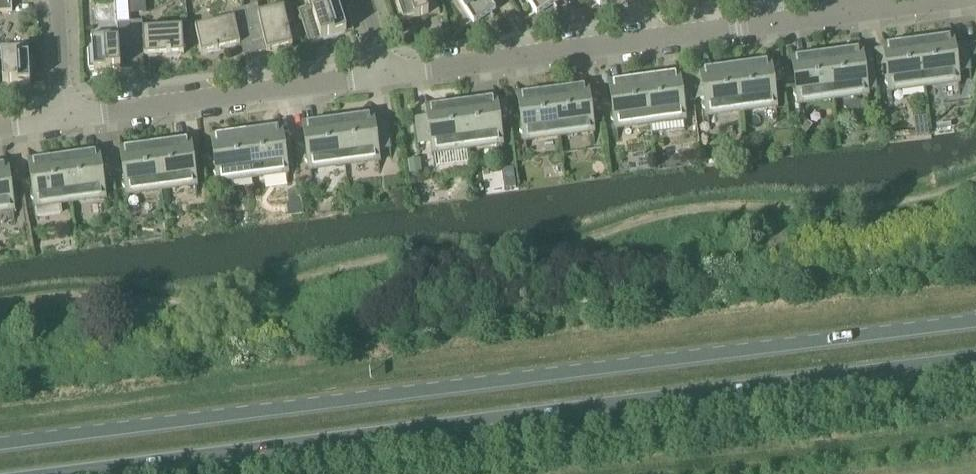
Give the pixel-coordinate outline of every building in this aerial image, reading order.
[(128,8),(128,0),(115,0),(116,8),(128,8)] [(130,16),(146,15),(145,0),(129,0),(130,16)] [(346,34),(335,0),(307,0),(310,9),(298,13),(309,46),(346,34)] [(439,15),(435,0),(394,0),(402,26),(439,15)] [(471,25),(490,13),(483,3),(489,0),(455,0),(471,25)] [(534,17),(553,5),(550,0),(524,0),(534,17)] [(597,8),(610,0),(592,0),(597,8)] [(12,12),(11,1),(2,1),(0,1),(0,13),(12,12)] [(258,7),(243,10),(248,31),(260,28),(266,54),(292,48),(291,43),(301,41),(299,29),(288,32),(283,9),(259,15),(258,7)] [(248,31),(243,10),(231,13),(233,21),(195,30),(201,56),(240,47),(237,33),(248,31)] [(129,24),(130,45),(142,44),(143,58),(183,55),(182,29),(142,31),(142,23),(129,24)] [(132,72),(130,45),(118,46),(118,34),(91,35),(93,74),(132,72)] [(929,39),(917,41),(923,87),(957,82),(956,73),(969,72),(966,47),(953,48),(952,40),(930,43),(929,39)] [(883,51),(874,52),(876,69),(885,67),(888,91),(923,87),(917,41),(904,43),(905,46),(883,49),(883,51)] [(3,87),(29,86),(27,47),(0,49),(3,87)] [(838,52),(825,53),(832,99),(866,94),(866,92),(876,91),(873,74),(864,76),(860,52),(839,55),(838,52)] [(832,99),(825,53),(813,55),(813,58),(791,61),(797,103),(832,99)] [(747,64),(734,66),(740,111),(775,107),(772,83),(781,81),(779,65),(769,66),(769,64),(747,67),(747,64)] [(722,71),(689,75),(692,101),(704,99),(706,116),(740,111),(734,66),(722,67),(722,71)] [(655,76),(643,78),(649,124),(650,124),(683,119),(681,102),(692,101),(689,75),(656,80),(655,76)] [(649,124),(643,78),(630,80),(631,83),(609,86),(614,128),(649,124)] [(564,89),(552,90),(558,136),(592,131),(587,89),(565,92),(564,89)] [(558,136),(552,90),(539,92),(539,95),(518,98),(523,141),(558,136)] [(473,101),(460,103),(466,148),(501,143),(498,120),(507,118),(505,102),(495,103),(495,101),(473,104),(473,101)] [(466,148),(460,103),(448,104),(448,108),(426,110),(427,119),(414,121),(417,146),(431,144),(432,153),(466,148)] [(929,135),(928,130),(927,117),(913,119),(915,131),(916,136),(929,135)] [(350,118),(337,119),(343,165),(378,160),(376,152),(390,150),(386,125),(373,126),(372,118),(350,121),(350,118)] [(337,119),(324,121),(325,124),(303,127),(309,170),(343,165),(337,119)] [(258,130),(246,132),(252,177),(286,172),(280,130),(259,133),(258,130)] [(252,177),(246,132),(233,133),(233,137),(211,140),(217,182),(252,177)] [(167,142),(154,144),(161,190),(195,185),(189,143),(167,145),(167,142)] [(120,152),(126,194),(161,190),(154,144),(142,146),(142,149),(120,152)] [(76,155),(63,156),(69,202),(104,198),(98,155),(76,158),(76,155)] [(69,202),(63,156),(51,158),(51,161),(29,164),(36,218),(60,215),(58,203),(69,202)] [(419,164),(407,165),(409,176),(420,174),(419,164)] [(13,210),(7,167),(0,168),(0,211),(13,210)]
